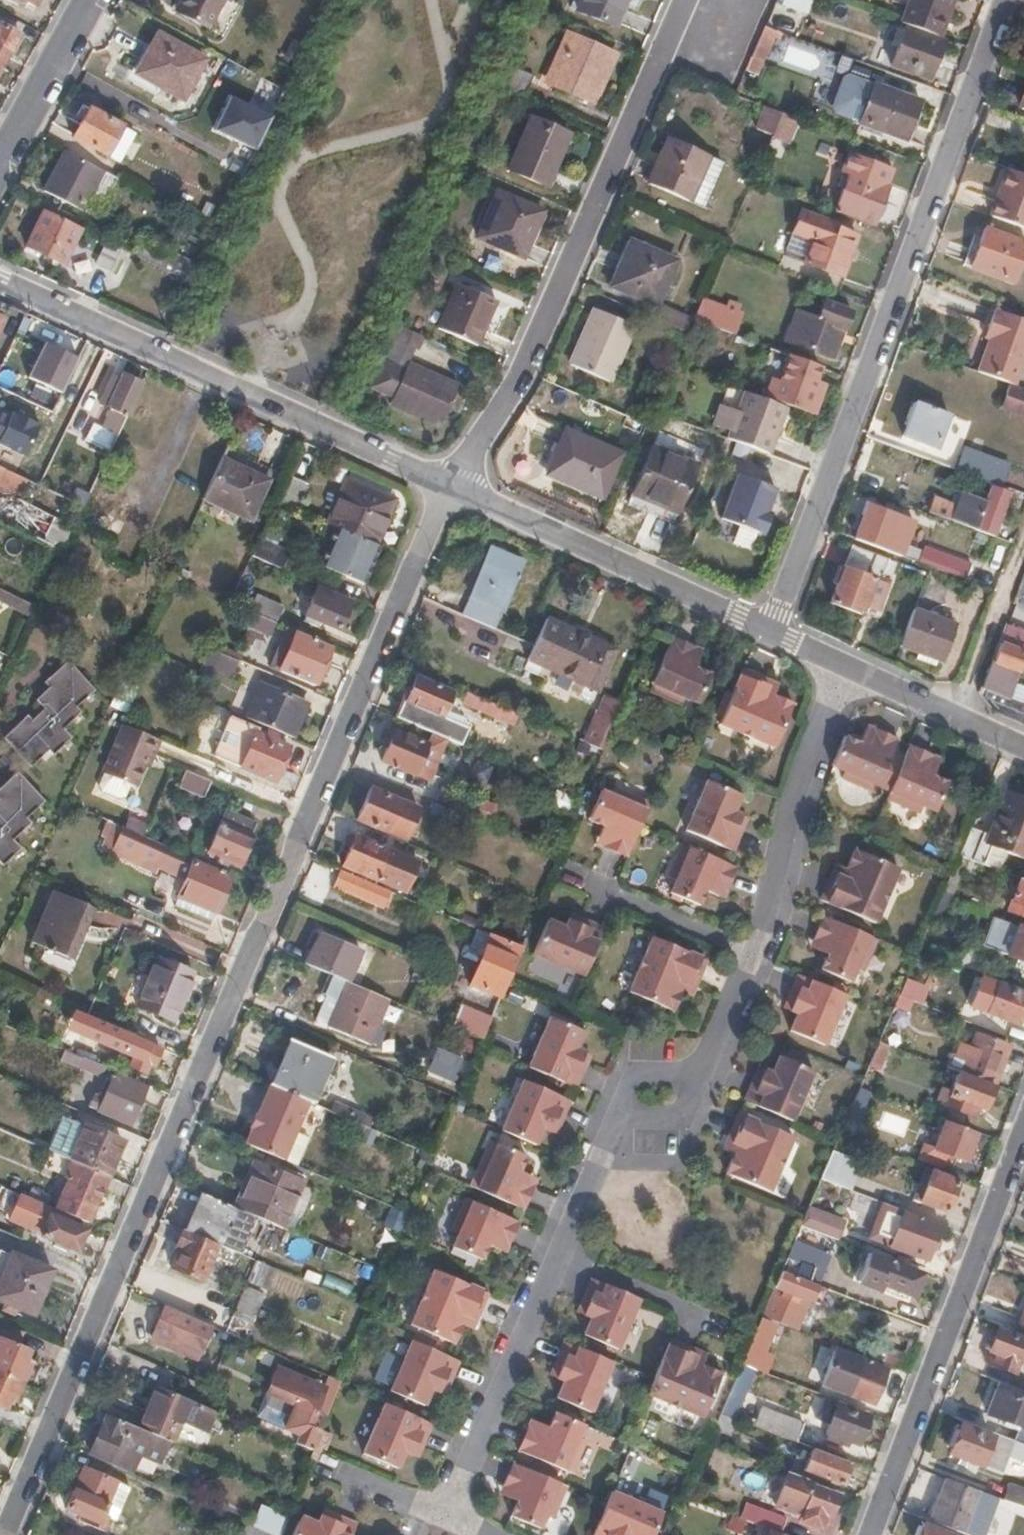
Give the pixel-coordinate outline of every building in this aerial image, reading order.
[(40,0),(18,0),(35,9),(40,0)] [(229,0),(183,0),(175,14),(206,31),(223,1),(227,3),(229,0)] [(629,0),(580,0),(575,12),(616,30),(629,0)] [(797,31),(810,0),(778,0),(769,19),(797,31)] [(946,0),(907,0),(899,21),(934,35),(946,0)] [(21,34),(2,23),(0,28),(0,73),(21,34)] [(759,74),(775,34),(781,37),(782,30),(764,23),(745,68),(759,74)] [(928,77),(942,40),(904,26),(890,62),(928,77)] [(588,102),(600,72),(607,75),(615,56),(567,34),(559,53),(566,57),(553,86),(588,102)] [(183,101),(202,63),(157,38),(151,51),(138,76),(166,91),(183,101)] [(553,86),(566,57),(559,53),(545,83),(553,86)] [(526,98),(534,78),(509,68),(501,87),(526,98)] [(595,105),(607,75),(600,72),(588,102),(595,105)] [(267,94),(229,74),(199,129),(239,150),(267,94)] [(906,138),(920,101),(872,81),(871,83),(846,74),(842,76),(832,104),(834,108),(858,117),(858,119),(863,121),(881,129),(906,138)] [(108,156),(124,125),(91,108),(75,138),(108,156)] [(782,140),(792,115),(781,111),(770,136),(782,140)] [(546,190),(568,138),(528,120),(506,173),(546,190)] [(881,129),(863,121),(862,127),(880,134),(881,129)] [(685,203),(705,158),(667,141),(647,185),(685,203)] [(891,186),(887,185),(893,167),(849,151),(842,170),(849,172),(835,209),(875,224),(883,201),(886,201),(891,186)] [(87,212),(106,172),(68,152),(48,190),(87,212)] [(1017,172),(1005,168),(997,191),(1001,193),(993,216),(1023,228),(1023,175),(1017,172)] [(521,261),(541,215),(495,195),(475,241),(521,261)] [(842,276),(858,236),(839,228),(840,224),(802,209),(785,250),(787,254),(842,276)] [(65,265),(83,228),(46,210),(28,249),(65,265)] [(1023,256),(1023,244),(985,229),(971,265),(1014,282),(1023,256)] [(198,265),(139,236),(132,252),(190,281),(198,265)] [(115,268),(124,248),(110,241),(101,261),(115,268)] [(671,264),(626,246),(608,290),(647,308),(643,318),(686,336),(691,321),(654,305),(671,264)] [(477,349),(496,304),(454,287),(435,330),(477,349)] [(745,337),(753,316),(702,296),(693,316),(745,337)] [(830,355),(841,328),(846,329),(855,311),(827,300),(820,318),(804,312),(792,341),(830,355)] [(1023,362),(1023,320),(995,309),(989,326),(993,328),(990,338),(978,370),(1012,382),(1016,384),(1023,362)] [(608,385),(632,328),(594,311),(569,367),(608,385)] [(675,349),(681,336),(652,324),(647,336),(675,349)] [(990,338),(993,328),(989,326),(985,336),(990,338)] [(395,328),(379,365),(403,375),(404,371),(412,352),(417,354),(423,340),(395,328)] [(58,394),(75,359),(43,343),(26,378),(58,394)] [(813,412),(825,380),(818,378),(823,367),(789,354),(780,376),(772,373),(764,393),(813,412)] [(685,380),(690,369),(674,362),(669,373),(685,380)] [(438,432),(455,393),(404,371),(403,375),(379,365),(367,392),(389,403),(387,409),(438,432)] [(125,417),(141,384),(119,374),(117,379),(110,376),(100,398),(106,401),(103,406),(111,410),(125,417)] [(1016,384),(1012,382),(1003,406),(1023,414),(1023,387),(1016,384)] [(770,453),(788,406),(748,391),(731,438),(737,440),(770,453)] [(84,417),(93,399),(82,393),(73,412),(84,417)] [(935,448),(949,413),(914,401),(901,436),(935,448)] [(108,451),(125,417),(111,410),(101,429),(91,425),(84,439),(108,451)] [(603,497),(620,458),(565,436),(546,479),(571,489),(573,484),(578,485),(603,497)] [(931,459),(935,448),(901,436),(897,446),(931,459)] [(685,510),(702,463),(652,444),(635,492),(685,510)] [(1008,460),(963,444),(954,467),(1000,484),(1008,460)] [(247,520),(266,479),(219,457),(200,498),(247,520)] [(771,518),(767,512),(777,488),(739,472),(722,518),(760,533),(766,530),(771,518)] [(295,512),(307,483),(286,474),(273,503),(277,505),(295,512)] [(373,545),(391,501),(345,481),(326,526),(332,528),(373,545)] [(998,531),(1010,495),(991,487),(988,498),(966,491),(960,495),(956,504),(933,495),(926,512),(1001,540),(1003,532),(998,531)] [(0,489),(0,524),(58,553),(73,524),(51,514),(0,489)] [(902,556),(915,521),(867,504),(854,538),(902,556)] [(360,586),(377,547),(373,545),(332,528),(316,567),(360,586)] [(286,553),(256,540),(248,556),(279,570),(286,553)] [(493,630),(522,558),(492,545),(460,614),(462,615),(493,630)] [(891,590),(895,579),(888,575),(893,560),(854,545),(849,560),(847,560),(843,562),(842,567),(837,578),(841,581),(835,598),(865,609),(868,602),(884,607),(891,590)] [(972,564),(928,547),(922,563),(966,579),(972,564)] [(336,628),(348,599),(317,585),(313,594),(311,593),(302,614),(336,628)] [(274,622),(280,607),(255,596),(249,612),(253,614),(271,621),(274,622)] [(945,658),(959,620),(918,605),(904,643),(945,658)] [(267,631),(271,621),(253,614),(250,623),(267,631)] [(542,662),(556,625),(541,619),(519,672),(534,678),(539,667),(542,662)] [(1023,630),(1023,629),(1006,622),(1000,638),(1019,645),(1023,630)] [(584,686),(601,644),(556,625),(542,662),(539,667),(584,686)] [(282,656),(292,630),(282,626),(271,651),(282,656)] [(313,685),(328,646),(292,630),(282,656),(271,651),(266,665),(313,685)] [(705,673),(693,668),(695,666),(688,663),(693,648),(667,637),(644,692),(678,706),(681,699),(694,704),(705,673)] [(1011,663),(1020,667),(1023,656),(1023,648),(1019,645),(1000,638),(981,690),(998,710),(1023,722),(1023,703),(1009,695),(1000,691),(1011,663)] [(227,676),(234,660),(211,650),(207,648),(200,663),(227,676)] [(695,666),(701,652),(693,648),(688,663),(695,666)] [(62,731),(80,714),(75,708),(93,691),(66,661),(47,677),(52,683),(34,700),(42,710),(24,727),(19,721),(1,737),(3,740),(26,767),(45,750),(51,756),(65,741),(69,739),(62,731)] [(1009,695),(1020,667),(1011,663),(1000,691),(1009,695)] [(787,703),(769,695),(772,689),(759,683),(761,678),(736,668),(713,722),(769,746),(787,703)] [(441,718),(451,694),(414,677),(404,703),(400,701),(393,717),(429,732),(443,739),(460,746),(466,729),(441,718)] [(774,684),(761,678),(759,683),(772,689),(774,684)] [(304,704),(258,683),(244,718),(290,738),(304,704)] [(516,714),(466,693),(461,703),(512,724),(516,714)] [(610,726),(618,704),(602,697),(596,714),(593,713),(587,728),(601,735),(606,724),(610,726)] [(286,748),(289,741),(228,715),(210,753),(288,789),(302,755),(286,748)] [(864,738),(870,723),(864,720),(858,735),(864,738)] [(147,754),(154,737),(119,722),(99,769),(101,770),(128,782),(131,784),(144,753),(147,754)] [(873,787),(895,734),(870,723),(864,738),(858,735),(855,739),(842,733),(834,749),(829,762),(843,768),(841,774),(869,786),(873,787)] [(426,781),(443,739),(429,732),(424,744),(392,730),(379,761),(426,781)] [(944,781),(932,776),(933,773),(926,770),(932,756),(905,745),(886,788),(882,798),(916,813),(919,806),(933,811),(944,781)] [(933,773),(939,759),(932,756),(926,770),(933,773)] [(201,796),(208,779),(183,768),(175,784),(201,796)] [(25,817),(43,800),(16,769),(0,784),(0,789),(2,792),(0,794),(0,864),(18,847),(11,839),(29,822),(25,817)] [(128,782),(101,770),(96,781),(99,788),(117,796),(123,793),(128,782)] [(984,787),(988,778),(974,771),(969,781),(984,787)] [(732,822),(735,813),(729,810),(736,794),(701,779),(680,831),(711,844),(724,849),(728,850),(739,824),(732,822)] [(403,838),(415,811),(367,789),(355,817),(403,838)] [(636,826),(645,805),(610,790),(607,798),(595,793),(583,822),(597,827),(595,831),(602,834),(597,848),(622,859),(636,826)] [(1007,791),(989,833),(969,825),(958,848),(955,854),(983,865),(991,846),(1023,859),(1023,798),(1007,791)] [(484,823),(491,807),(469,797),(461,814),(484,823)] [(236,864),(249,834),(245,833),(250,823),(223,811),(206,851),(236,864)] [(739,824),(742,816),(735,813),(732,822),(739,824)] [(176,852),(141,836),(124,829),(120,838),(114,850),(138,861),(137,863),(149,869),(153,859),(173,868),(180,853),(176,852)] [(597,848),(602,834),(595,831),(589,845),(597,848)] [(404,892),(418,860),(354,832),(339,864),(404,892)] [(720,892),(730,866),(676,843),(662,877),(670,881),(665,893),(694,905),(699,891),(703,893),(705,885),(720,892)] [(873,922),(896,867),(852,848),(844,867),(839,865),(833,877),(828,874),(819,899),(873,922)] [(184,873),(189,862),(191,858),(180,853),(173,868),(184,873)] [(209,920),(227,878),(189,862),(184,873),(171,903),(209,920)] [(833,877),(839,865),(833,863),(828,874),(833,877)] [(362,882),(336,871),(331,885),(355,896),(362,882)] [(1019,879),(1006,909),(1023,916),(1023,881),(1019,879)] [(717,899),(720,892),(705,885),(703,893),(717,899)] [(943,909),(949,896),(940,892),(934,905),(943,909)] [(64,965),(86,914),(48,897),(26,948),(64,965)] [(937,923),(943,909),(934,905),(932,911),(928,918),(937,923)] [(860,970),(873,937),(820,914),(809,939),(824,945),(821,953),(825,954),(819,968),(847,980),(853,967),(860,970)] [(571,925),(574,918),(566,915),(563,922),(571,925)] [(579,978),(600,929),(574,918),(571,925),(563,922),(560,929),(543,921),(528,956),(544,963),(579,978)] [(996,918),(985,946),(1023,962),(1023,930),(996,918)] [(358,956),(336,943),(338,940),(320,929),(300,964),(325,975),(342,982),(358,956)] [(502,984),(512,962),(517,948),(484,934),(463,984),(484,993),(475,1015),(454,1006),(446,1026),(479,1040),(496,998),(502,984)] [(691,985),(701,960),(647,936),(624,992),(666,1010),(674,992),(680,995),(686,982),(691,985)] [(821,953),(824,945),(809,939),(806,946),(821,953)] [(981,974),(986,960),(960,950),(954,964),(957,965),(981,974)] [(183,983),(177,981),(182,968),(153,956),(132,1004),(169,1020),(183,983)] [(422,984),(428,969),(415,964),(408,978),(422,984)] [(183,983),(189,971),(182,968),(177,981),(183,983)] [(822,1045),(843,994),(805,978),(794,973),(783,1000),(790,1003),(786,1012),(794,1015),(787,1031),(822,1045)] [(363,1044),(383,999),(342,982),(325,975),(316,993),(321,996),(310,1019),(363,1044)] [(902,978),(895,996),(908,1000),(921,1006),(927,988),(902,978)] [(686,997),(691,985),(686,982),(680,995),(686,997)] [(1023,999),(1023,997),(994,985),(983,1012),(1014,1024),(1023,999)] [(902,1013),(908,1000),(895,996),(890,1008),(895,1010),(902,1013)] [(786,1012),(790,1003),(783,1000),(780,1008),(786,1012)] [(892,1017),(895,1010),(890,1008),(888,1013),(887,1015),(892,1017)] [(575,1057),(578,1048),(571,1046),(578,1029),(543,1015),(521,1066),(570,1087),(581,1060),(575,1057)] [(152,1067),(158,1050),(128,1037),(129,1034),(104,1023),(98,1039),(108,1043),(123,1049),(121,1054),(130,1057),(127,1066),(143,1073),(146,1065),(152,1067)] [(990,1086),(1005,1047),(968,1033),(963,1045),(968,1046),(960,1065),(947,1060),(943,1068),(990,1086)] [(312,1104),(331,1059),(289,1041),(270,1087),(305,1101),(312,1104)] [(876,1072),(887,1046),(880,1043),(875,1042),(865,1067),(876,1072)] [(581,1060),(585,1051),(578,1048),(575,1057),(581,1060)] [(791,1120),(812,1069),(777,1055),(770,1072),(762,1068),(759,1077),(752,1074),(742,1100),(783,1117),(791,1120)] [(450,1081),(456,1067),(431,1056),(426,1069),(450,1081)] [(93,1075),(97,1065),(85,1060),(81,1070),(93,1075)] [(104,1080),(108,1069),(97,1065),(93,1075),(104,1080)] [(759,1077),(762,1068),(755,1065),(752,1074),(759,1077)] [(127,1125),(142,1087),(112,1074),(97,1112),(127,1125)] [(982,1109),(989,1089),(954,1076),(942,1105),(972,1117),(976,1107),(982,1109)] [(554,1124),(565,1099),(516,1078),(494,1128),(529,1143),(536,1127),(543,1130),(547,1121),(554,1124)] [(291,1134),(305,1101),(270,1087),(266,1085),(253,1115),(251,1115),(245,1128),(247,1130),(241,1144),(280,1160),(291,1134)] [(852,1125),(865,1095),(869,1097),(871,1092),(857,1087),(842,1120),(852,1125)] [(328,1127),(334,1113),(324,1109),(318,1122),(328,1127)] [(767,1190),(790,1135),(735,1113),(725,1137),(730,1139),(725,1151),(731,1154),(724,1172),(767,1190)] [(117,1142),(56,1117),(42,1150),(67,1160),(103,1176),(117,1142)] [(550,1133),(554,1124),(547,1121),(543,1130),(550,1133)] [(963,1160),(972,1136),(940,1124),(931,1148),(922,1144),(916,1159),(948,1171),(954,1156),(963,1160)] [(306,1140),(291,1134),(280,1160),(295,1167),(306,1140)] [(725,1151),(730,1139),(725,1137),(719,1150),(725,1151)] [(526,1183),(512,1177),(514,1170),(511,1169),(516,1155),(488,1143),(482,1155),(476,1152),(462,1184),(517,1207),(526,1183)] [(848,1190),(859,1162),(830,1150),(820,1171),(817,1179),(848,1190)] [(247,1191),(259,1163),(249,1159),(228,1206),(234,1208),(242,1189),(247,1191)] [(84,1222),(103,1176),(67,1160),(60,1176),(65,1177),(52,1208),(72,1216),(84,1222)] [(299,1186),(300,1181),(259,1163),(247,1191),(242,1189),(234,1208),(253,1217),(263,1221),(281,1229),(287,1212),(299,1186)] [(526,1183),(529,1176),(514,1170),(512,1177),(526,1183)] [(943,1212),(954,1183),(923,1171),(912,1200),(943,1212)] [(302,1187),(299,1186),(287,1212),(296,1216),(305,1195),(302,1187)] [(47,1196),(29,1188),(26,1196),(44,1204),(47,1196)] [(237,1254),(253,1217),(234,1208),(228,1206),(198,1193),(181,1230),(215,1244),(237,1254)] [(68,1225),(72,1216),(52,1208),(44,1204),(26,1196),(18,1194),(8,1217),(39,1231),(38,1235),(73,1250),(82,1230),(68,1225)] [(500,1246),(511,1220),(456,1197),(442,1231),(450,1235),(444,1246),(474,1258),(480,1245),(483,1246),(486,1239),(500,1246)] [(839,1222),(804,1208),(800,1219),(797,1225),(825,1235),(832,1238),(839,1222)] [(924,1261),(938,1225),(928,1221),(901,1211),(887,1246),(924,1261)] [(807,1282),(825,1235),(797,1225),(778,1271),(807,1282)] [(199,1282),(215,1244),(181,1230),(174,1246),(171,1245),(164,1263),(171,1266),(170,1269),(177,1272),(199,1282)] [(500,1246),(486,1239),(483,1246),(497,1253),(500,1246)] [(48,1268),(7,1250),(0,1269),(0,1279),(38,1294),(48,1268)] [(254,1323),(272,1268),(253,1261),(234,1316),(254,1323)] [(910,1297),(918,1276),(883,1262),(875,1283),(879,1285),(877,1290),(904,1301),(906,1295),(910,1297)] [(471,1313),(481,1289),(427,1265),(403,1320),(447,1338),(454,1321),(461,1323),(466,1310),(471,1313)] [(817,1305),(823,1289),(807,1282),(778,1271),(770,1288),(780,1292),(776,1301),(767,1297),(760,1312),(758,1316),(766,1320),(768,1320),(769,1317),(795,1328),(800,1316),(805,1318),(807,1312),(802,1310),(806,1301),(817,1305)] [(614,1348),(636,1296),(588,1276),(576,1302),(583,1306),(579,1313),(586,1316),(579,1333),(614,1348)] [(0,1279),(0,1302),(29,1314),(38,1294),(0,1279)] [(579,1313),(583,1306),(576,1302),(572,1310),(579,1313)] [(198,1354),(210,1326),(171,1309),(162,1305),(150,1333),(157,1337),(198,1354)] [(1014,1335),(1023,1339),(1023,1309),(1014,1335)] [(465,1326),(471,1313),(466,1310),(461,1323),(465,1326)] [(760,1371),(779,1324),(768,1320),(766,1320),(758,1316),(758,1317),(754,1327),(739,1362),(754,1368),(760,1371)] [(1023,1346),(1023,1342),(994,1331),(986,1351),(994,1355),(989,1365),(1010,1373),(1014,1362),(1018,1364),(1023,1346)] [(441,1382),(452,1356),(404,1335),(396,1353),(385,1379),(382,1385),(418,1400),(424,1385),(431,1387),(435,1379),(441,1382)] [(699,1414),(717,1371),(699,1363),(702,1357),(690,1352),(693,1347),(667,1336),(650,1376),(644,1390),(699,1414)] [(588,1410),(609,1359),(560,1338),(549,1364),(556,1367),(553,1375),(559,1378),(552,1394),(588,1410)] [(24,1351),(0,1340),(0,1374),(18,1382),(25,1365),(20,1362),(24,1351)] [(385,1379),(396,1353),(382,1347),(371,1373),(385,1379)] [(704,1352),(693,1347),(690,1352),(702,1357),(704,1352)] [(870,1404),(883,1370),(833,1350),(819,1383),(870,1404)] [(748,1381),(754,1368),(739,1362),(739,1363),(736,1370),(718,1413),(728,1417),(732,1418),(748,1381)] [(553,1375),(556,1367),(549,1364),(546,1372),(553,1375)] [(313,1410),(318,1384),(300,1377),(272,1369),(267,1389),(267,1390),(292,1400),(281,1427),(296,1433),(292,1443),(310,1450),(311,1450),(325,1414),(313,1410)] [(18,1382),(0,1374),(0,1408),(0,1409),(6,1397),(11,1399),(18,1382)] [(438,1390),(441,1382),(435,1379),(431,1387),(438,1390)] [(1023,1392),(997,1381),(985,1415),(1016,1426),(1011,1440),(1023,1446),(1023,1392)] [(203,1433),(213,1412),(199,1406),(152,1386),(135,1427),(159,1437),(164,1439),(172,1443),(181,1423),(203,1433)] [(267,1390),(267,1389),(263,1390),(252,1415),(281,1427),(292,1400),(267,1390)] [(414,1445),(425,1419),(376,1399),(355,1448),(390,1463),(397,1447),(404,1451),(409,1442),(414,1445)] [(854,1443),(865,1417),(834,1406),(824,1431),(827,1433),(825,1436),(847,1446),(849,1441),(854,1443)] [(802,1425),(760,1407),(751,1426),(789,1441),(795,1443),(802,1425)] [(566,1471),(581,1436),(573,1432),(579,1420),(561,1413),(551,1409),(545,1422),(541,1420),(538,1427),(525,1421),(513,1447),(532,1456),(554,1465),(566,1471)] [(723,1430),(728,1417),(718,1413),(717,1414),(712,1425),(723,1430)] [(541,1420),(528,1414),(525,1421),(538,1427),(541,1420)] [(155,1461),(164,1439),(159,1437),(135,1427),(105,1415),(101,1424),(93,1420),(86,1438),(93,1441),(89,1450),(88,1451),(130,1468),(136,1453),(155,1461)] [(1011,1440),(988,1431),(986,1437),(958,1426),(945,1459),(997,1479),(1004,1462),(1023,1469),(1023,1446),(1011,1440)] [(89,1450),(93,1441),(86,1438),(82,1447),(89,1450)] [(411,1453),(414,1445),(409,1442),(404,1451),(411,1453)] [(847,1466),(810,1452),(803,1471),(839,1486),(847,1466)] [(554,1465),(532,1456),(528,1463),(550,1473),(554,1465)] [(547,1515),(561,1482),(508,1460),(497,1484),(512,1491),(509,1498),(512,1499),(506,1513),(535,1525),(541,1512),(547,1515)] [(105,1500),(114,1479),(80,1464),(63,1508),(83,1516),(80,1522),(101,1530),(108,1515),(114,1518),(118,1507),(105,1500)] [(835,1495),(811,1486),(813,1482),(785,1472),(777,1494),(786,1497),(781,1509),(800,1516),(798,1520),(810,1525),(809,1527),(821,1532),(835,1495)] [(992,1498),(972,1491),(940,1478),(924,1521),(960,1534),(979,1534),(992,1498)] [(118,1507),(127,1485),(114,1479),(105,1500),(118,1507)] [(509,1498),(512,1491),(497,1484),(494,1491),(509,1498)] [(1008,1484),(1002,1499),(1003,1501),(1017,1506),(1023,1509),(1023,1508),(1023,1491),(1008,1484)] [(659,1510),(608,1488),(607,1490),(604,1500),(589,1534),(649,1534),(659,1510)] [(287,1508),(292,1493),(285,1490),(275,1514),(283,1518),(287,1508)] [(781,1509),(786,1497),(777,1494),(773,1505),(781,1509)] [(323,1518),(326,1511),(318,1507),(315,1515),(323,1518)] [(779,1533),(785,1518),(759,1508),(752,1523),(769,1529),(772,1530),(779,1533)] [(283,1518),(275,1514),(261,1509),(253,1526),(274,1534),(276,1534),(278,1529),(283,1518)] [(353,1523),(326,1511),(323,1518),(315,1515),(312,1522),(295,1514),(286,1534),(348,1534),(353,1523)] [(253,1526),(246,1523),(241,1534),(274,1534),(253,1526)] [(920,1525),(916,1534),(947,1534),(920,1525)]
